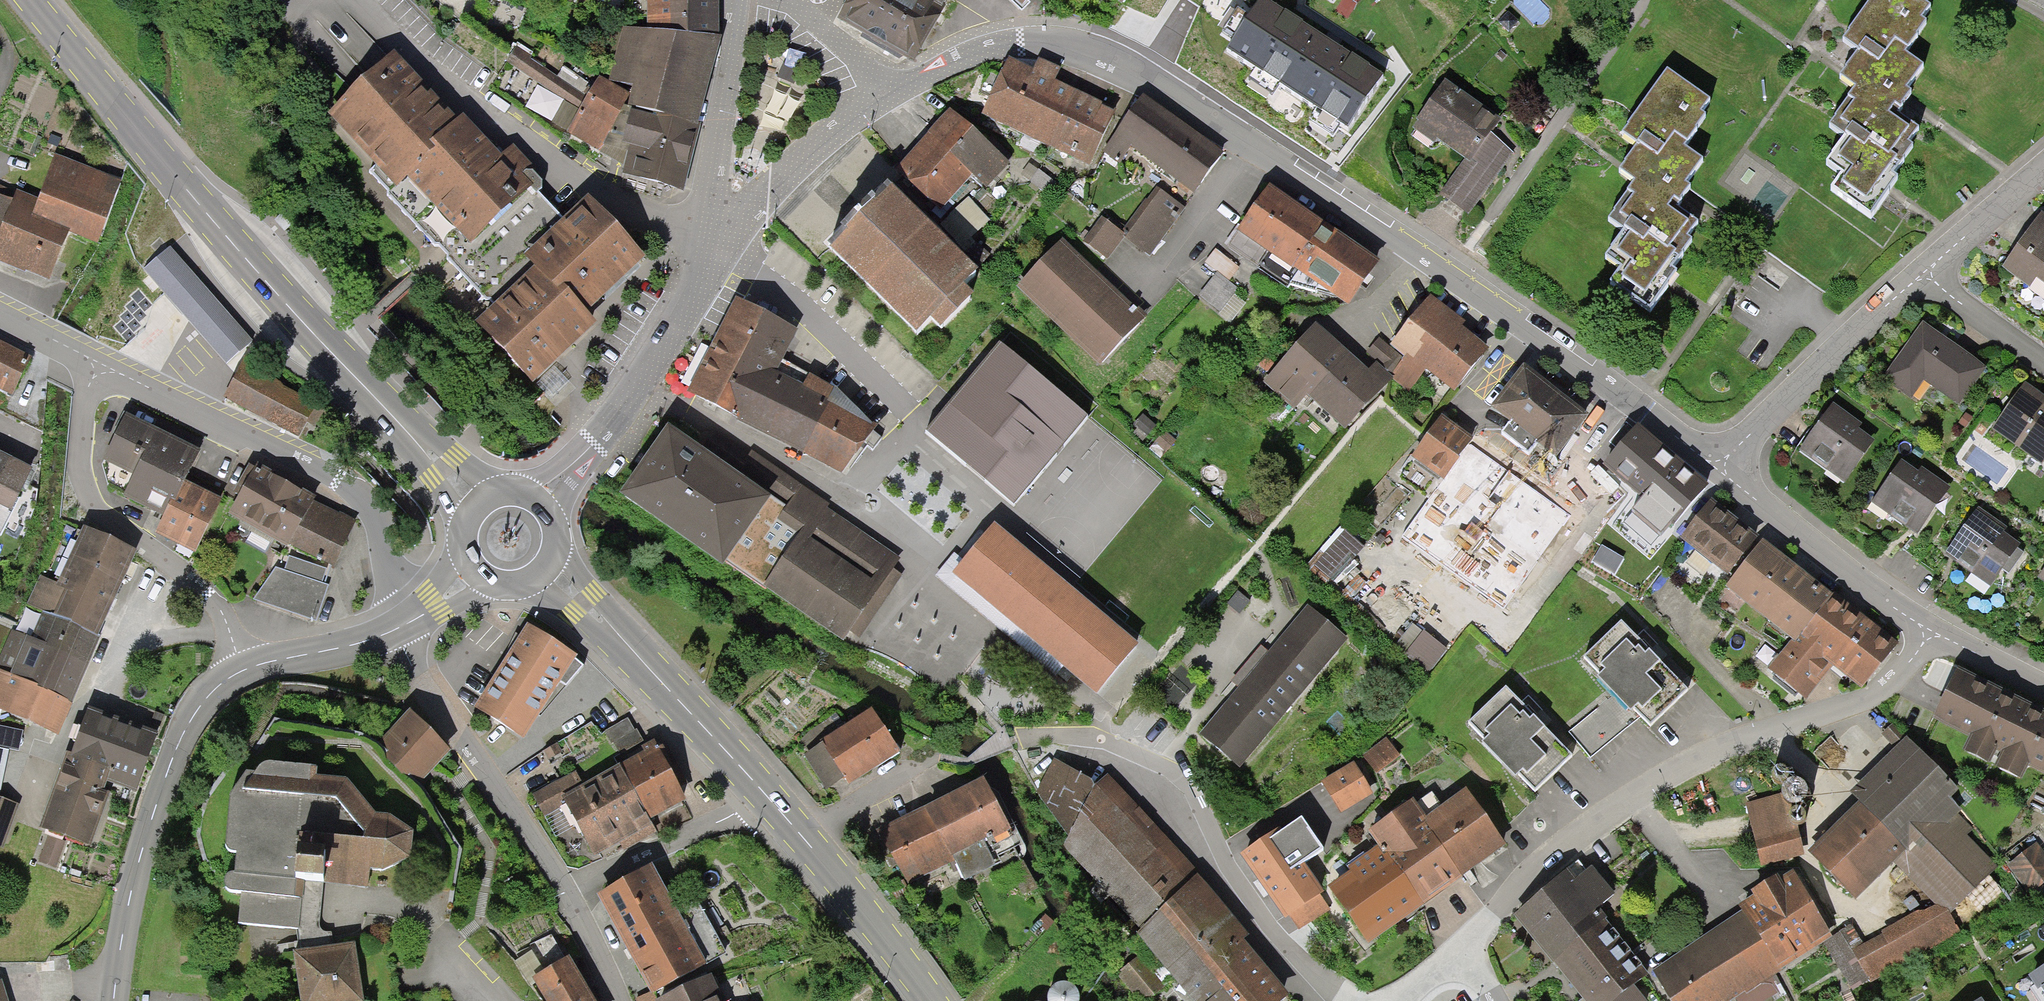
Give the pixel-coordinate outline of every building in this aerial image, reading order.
[(642,33),(716,41),(713,0),(641,0),(642,33)] [(837,20),(913,62),(948,0),(849,0),(837,20)] [(1386,73),(1331,38),(1272,0),(1261,0),(1230,49),(1351,127),(1386,73)] [(1833,188),(1871,215),(1887,194),(1899,177),(1895,174),(1915,146),(1912,143),(1922,130),(1914,124),(1910,130),(1886,112),(1895,101),(1900,105),(1911,91),(1906,88),(1923,66),(1905,53),(1928,22),(1923,19),(1931,8),(1920,0),(1874,0),(1844,40),(1859,52),(1843,74),(1859,87),(1831,125),(1846,136),(1827,162),(1844,174),(1833,188)] [(629,88),(625,111),(694,128),(716,41),(642,33),(619,30),(607,79),(629,88)] [(506,62),(580,103),(566,128),(593,144),(624,89),(607,79),(595,72),(586,87),(515,47),(506,62)] [(397,52),(329,115),(376,164),(370,170),(434,245),(440,244),(448,252),(448,260),(486,299),(491,299),(496,304),(536,267),(525,256),(564,220),(538,193),(543,189),(542,185),(542,183),(532,172),(525,171),(526,166),(529,161),(514,145),(503,155),(465,115),(458,120),(397,52)] [(1007,57),(981,114),(1091,165),(1117,109),(1054,81),(1060,68),(1039,59),(1034,69),(1007,57)] [(1624,267),(1614,281),(1651,309),(1666,288),(1680,271),(1675,267),(1696,239),(1692,237),(1703,223),(1695,217),(1690,223),(1667,205),(1675,194),(1681,199),(1691,185),(1687,181),(1703,159),(1686,146),(1709,116),(1704,112),(1711,102),(1671,71),(1624,134),(1640,145),(1623,168),(1640,180),(1611,218),(1627,230),(1607,255),(1624,267)] [(1441,192),(1469,213),(1515,152),(1489,133),(1498,121),(1444,81),(1411,124),(1432,139),(1435,135),(1466,159),(1441,192)] [(1224,150),(1145,91),(1102,148),(1119,160),(1130,145),(1194,192),(1224,150)] [(797,118),(801,104),(780,99),(776,113),(797,118)] [(987,188),(1011,162),(952,106),(895,166),(940,208),(972,174),(987,188)] [(694,128),(625,111),(617,145),(627,147),(620,177),(679,191),(694,128)] [(51,280),(69,233),(97,244),(121,181),(56,157),(39,202),(17,193),(14,202),(0,196),(0,261),(51,280)] [(1030,163),(1021,174),(1044,191),(1052,180),(1030,163)] [(1271,184),(1238,230),(1269,253),(1259,269),(1287,288),(1289,285),(1315,293),(1320,286),(1347,305),(1380,261),(1271,184)] [(1149,257),(1186,208),(1157,185),(1147,198),(1145,198),(1120,231),(1124,234),(1122,236),(1149,257)] [(963,287),(975,276),(891,190),(831,248),(915,334),(930,320),(939,330),(973,297),(963,287)] [(586,314),(646,259),(590,197),(564,220),(525,256),(536,267),(496,304),(476,322),(532,383),(559,359),(597,325),(586,314)] [(2001,263),(2027,281),(2034,272),(2043,279),(2043,212),(2040,209),(2001,263)] [(1122,236),(1124,234),(1120,231),(1102,216),(1083,241),(1108,258),(1122,236)] [(1098,363),(1142,317),(1062,241),(1018,286),(1098,363)] [(170,249),(144,271),(226,365),(252,343),(170,249)] [(1216,251),(1205,263),(1218,273),(1200,295),(1220,311),(1238,289),(1226,280),(1236,268),(1216,251)] [(1464,319),(1433,293),(1388,345),(1379,337),(1365,354),(1374,362),(1389,375),(1408,391),(1428,367),(1452,387),(1486,346),(1460,324),(1464,319)] [(777,371),(798,331),(797,330),(736,299),(721,326),(687,394),(841,475),(877,428),(834,387),(810,375),(805,386),(777,371)] [(1921,315),(1880,370),(1908,391),(1922,372),(1956,397),(1984,361),(1921,315)] [(1343,428),(1389,375),(1374,362),(1369,368),(1316,323),(1264,383),(1293,408),(1304,395),(1343,428)] [(11,397),(31,355),(0,340),(0,391),(11,397)] [(1088,418),(1001,344),(926,432),(1013,506),(1088,418)] [(284,387),(244,356),(222,399),(301,441),(309,426),(322,432),(332,412),(284,387)] [(1556,460),(1590,416),(1525,366),(1492,408),(1511,423),(1503,434),(1529,454),(1536,445),(1556,460)] [(2023,377),(1992,420),(2039,454),(2043,447),(2043,392),(2023,377)] [(1859,419),(1829,398),(1821,410),(1796,446),(1841,477),(1871,434),(1855,423),(1859,419)] [(197,445),(129,410),(106,454),(135,469),(124,491),(164,512),(177,484),(197,445)] [(1504,608),(1570,517),(1468,444),(1474,437),(1464,430),(1442,414),(1412,456),(1443,478),(1402,535),(1504,608)] [(1708,481),(1636,422),(1603,462),(1645,497),(1624,523),(1649,544),(1669,520),(1673,523),(1708,481)] [(748,482),(667,426),(620,495),(724,567),(727,562),(842,642),(849,631),(892,569),(900,558),(827,508),(830,505),(764,459),(748,482)] [(1916,465),(1898,453),(1869,496),(1900,517),(1914,526),(1946,478),(1919,460),(1916,465)] [(31,469),(0,454),(0,532),(31,469)] [(289,544),(313,500),(316,497),(256,463),(228,515),(287,548),(289,544)] [(177,484),(164,512),(153,533),(193,552),(217,503),(177,484)] [(1861,684),(1896,640),(1712,494),(1679,536),(1730,576),(1722,585),(1787,637),(1765,665),(1807,698),(1834,663),(1861,684)] [(313,500),(289,544),(332,568),(357,520),(313,500)] [(2003,521),(1975,502),(1944,546),(1956,554),(1987,576),(2016,536),(2001,525),(2003,521)] [(1095,688),(1135,640),(994,521),(953,568),(1095,688)] [(1345,529),(1315,565),(1334,581),(1364,545),(1345,529)] [(43,574),(31,603),(41,607),(99,631),(132,552),(83,531),(62,581),(43,574)] [(1623,557),(1601,544),(1592,560),(1614,573),(1623,557)] [(278,567),(255,598),(316,620),(328,585),(323,583),(328,570),(289,556),(284,569),(278,567)] [(903,576),(892,569),(849,631),(859,638),(903,576)] [(1348,636),(1307,603),(1200,731),(1241,765),(1348,636)] [(99,631),(41,607),(28,639),(20,636),(3,675),(69,703),(99,631)] [(1650,720),(1688,686),(1625,618),(1582,658),(1629,708),(1634,703),(1650,720)] [(1430,671),(1448,648),(1413,622),(1396,644),(1430,671)] [(528,624),(475,707),(522,738),(561,682),(567,685),(584,667),(574,660),(577,657),(528,624)] [(1959,666),(1933,720),(1971,738),(1965,750),(1989,762),(1995,751),(2001,754),(1996,764),(2023,778),(2028,768),(2043,776),(2043,707),(1959,666)] [(3,675),(0,674),(0,714),(54,737),(69,703),(3,675)] [(1508,685),(1471,721),(1484,734),(1479,738),(1515,775),(1520,770),(1537,787),(1573,751),(1508,685)] [(871,707),(804,753),(826,785),(842,775),(847,783),(899,748),(871,707)] [(38,829),(91,848),(114,786),(135,794),(157,736),(113,720),(87,711),(71,755),(66,753),(38,829)] [(408,713),(381,740),(421,779),(447,753),(408,713)] [(575,773),(533,795),(545,818),(565,807),(593,859),(621,844),(625,850),(655,834),(648,821),(685,801),(678,786),(685,783),(665,745),(656,750),(652,743),(646,746),(637,730),(636,731),(629,718),(605,731),(623,764),(583,786),(575,773)] [(6,749),(13,728),(0,724),(0,747),(6,749)] [(1955,783),(1909,736),(1850,793),(1858,801),(1808,849),(1855,898),(1894,863),(1935,904),(1942,905),(1949,914),(1996,864),(1967,834),(1974,828),(1956,810),(1961,804),(1948,790),(1955,783)] [(1386,739),(1363,757),(1377,775),(1399,757),(1386,739)] [(1284,993),(1240,941),(1246,936),(1197,876),(1107,778),(1094,784),(1058,762),(1041,795),(1067,812),(1057,842),(1137,927),(1195,1000),(1275,1000),(1284,993)] [(411,859),(413,831),(390,814),(375,814),(347,780),(315,778),(315,768),(264,763),(254,775),(246,774),(231,796),(227,851),(237,852),(235,876),(229,876),(225,880),(225,888),(228,892),(240,893),(238,924),(298,931),(302,952),(333,947),(332,940),(326,940),(322,938),(319,931),(324,884),(369,889),(371,871),(382,872),(411,859)] [(1373,794),(1354,764),(1322,784),(1331,798),(1340,814),(1373,794)] [(982,837),(1006,825),(981,774),(873,827),(901,884),(951,859),(961,880),(995,863),(982,837)] [(1368,942),(1505,849),(1465,790),(1424,818),(1412,800),(1366,831),(1378,847),(1348,868),(1350,872),(1330,886),(1368,942)] [(5,846),(20,801),(0,795),(0,844),(5,846)] [(1764,865),(1804,855),(1795,819),(1787,821),(1780,795),(1748,804),(1764,865)] [(1304,864),(1323,851),(1301,820),(1273,840),(1271,836),(1242,856),(1263,886),(1285,918),(1290,915),(1299,929),(1327,909),(1317,895),(1323,891),(1304,864)] [(65,842),(49,837),(40,862),(56,868),(65,842)] [(2010,871),(2034,900),(2043,892),(2043,853),(2039,847),(2010,871)] [(650,865),(595,895),(651,995),(725,953),(692,895),(673,906),(650,865)] [(1515,916),(1583,1000),(1646,1000),(1635,988),(1650,976),(1598,910),(1615,897),(1591,867),(1576,879),(1571,872),(1515,916)] [(1673,1000),(1733,1000),(1735,1000),(1736,1000),(1766,1000),(1779,992),(1769,977),(1824,943),(1832,938),(1792,877),(1777,886),(1772,879),(1751,893),(1755,897),(1740,906),(1744,911),(1653,970),(1673,1000)] [(1853,992),(1959,930),(1949,914),(1942,905),(1935,904),(1924,910),(1917,909),(1880,930),(1883,932),(1865,943),(1853,924),(1832,938),(1824,943),(1853,992)] [(517,960),(532,987),(537,984),(546,1000),(596,1000),(570,955),(567,957),(553,932),(528,946),(531,952),(517,960)] [(333,947),(302,952),(292,953),(299,1000),(362,1000),(354,944),(333,947)] [(2027,978),(2042,1000),(2043,1000),(2043,966),(2027,978)] [(3,977),(0,978),(0,1000),(10,1000),(3,977)] [(663,1000),(725,1000),(714,978),(663,1000)] [(1089,992),(1035,1000),(1091,1000),(1089,992)]
